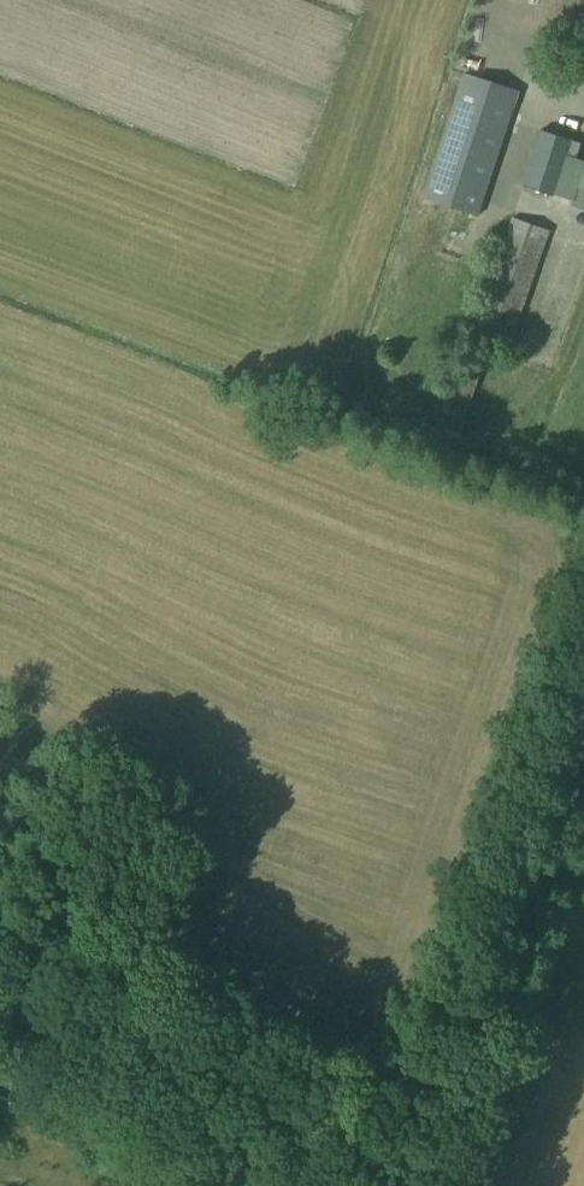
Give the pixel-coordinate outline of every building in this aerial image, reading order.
[(463,71),(421,197),(478,216),(519,90),(463,71)] [(538,129),(520,184),(553,195),(571,140),(538,129)] [(512,217),(468,342),(467,342),(490,350),(505,356),(549,230),(512,217)]
